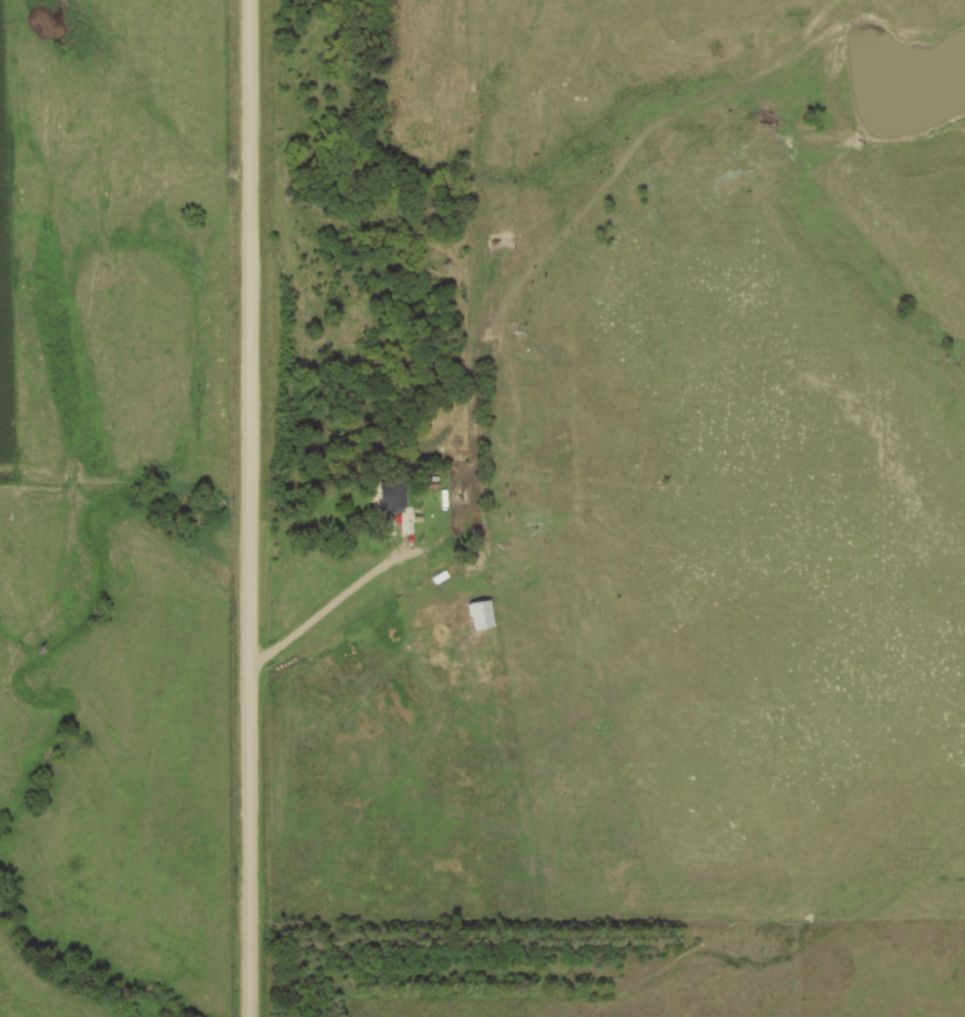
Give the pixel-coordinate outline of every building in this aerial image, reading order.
[(376,486),(376,515),(404,515),(404,486),(376,486)]
